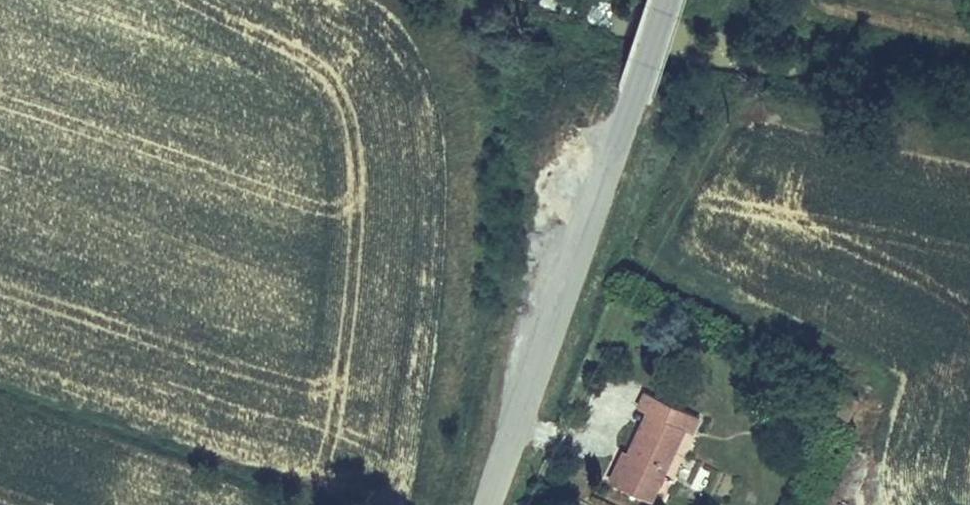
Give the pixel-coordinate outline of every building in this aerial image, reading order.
[(862,394),(844,384),(835,404),(853,413),(862,394)] [(617,483),(653,498),(685,424),(695,427),(702,409),(655,388),(647,405),(657,411),(651,428),(642,426),(617,483)]
